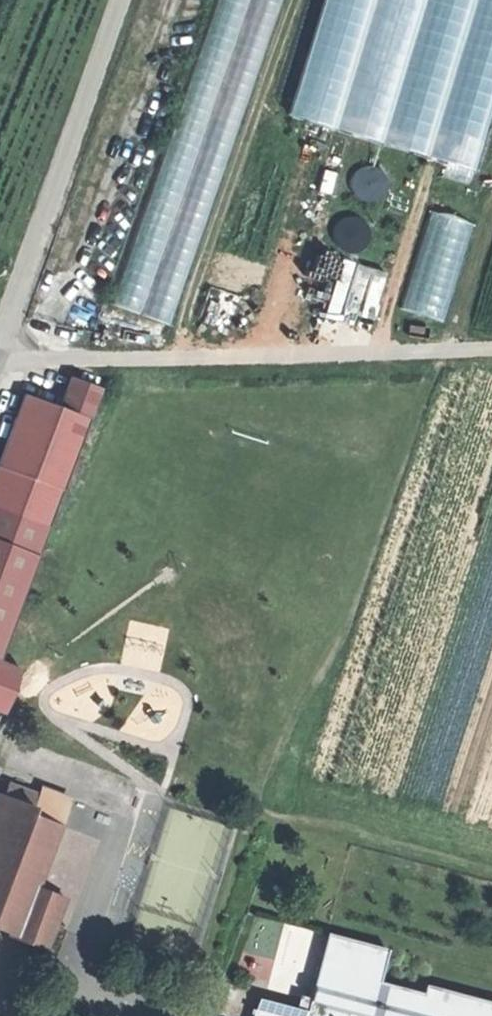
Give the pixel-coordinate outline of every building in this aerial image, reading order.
[(275,0),(213,0),(123,306),(181,323),(275,0)] [(300,122),(488,166),(491,147),(491,0),(329,0),(300,122)] [(433,207),(404,306),(446,319),(475,220),(433,207)] [(345,256),(327,312),(371,326),(389,270),(345,256)] [(28,571),(47,524),(99,387),(69,375),(57,404),(23,391),(0,451),(0,560),(28,571)] [(0,560),(0,651),(30,572),(28,571),(0,560)] [(1,712),(19,665),(0,657),(0,711),(1,712)] [(45,948),(56,918),(35,887),(59,823),(30,813),(33,806),(0,793),(0,926),(10,931),(10,935),(45,948)] [(418,982),(415,991),(372,980),(381,947),(320,930),(303,994),(297,1015),(491,1015),(491,1002),(418,982)] [(303,994),(293,991),(289,1006),(254,997),(249,1015),(297,1015),(303,994)]
